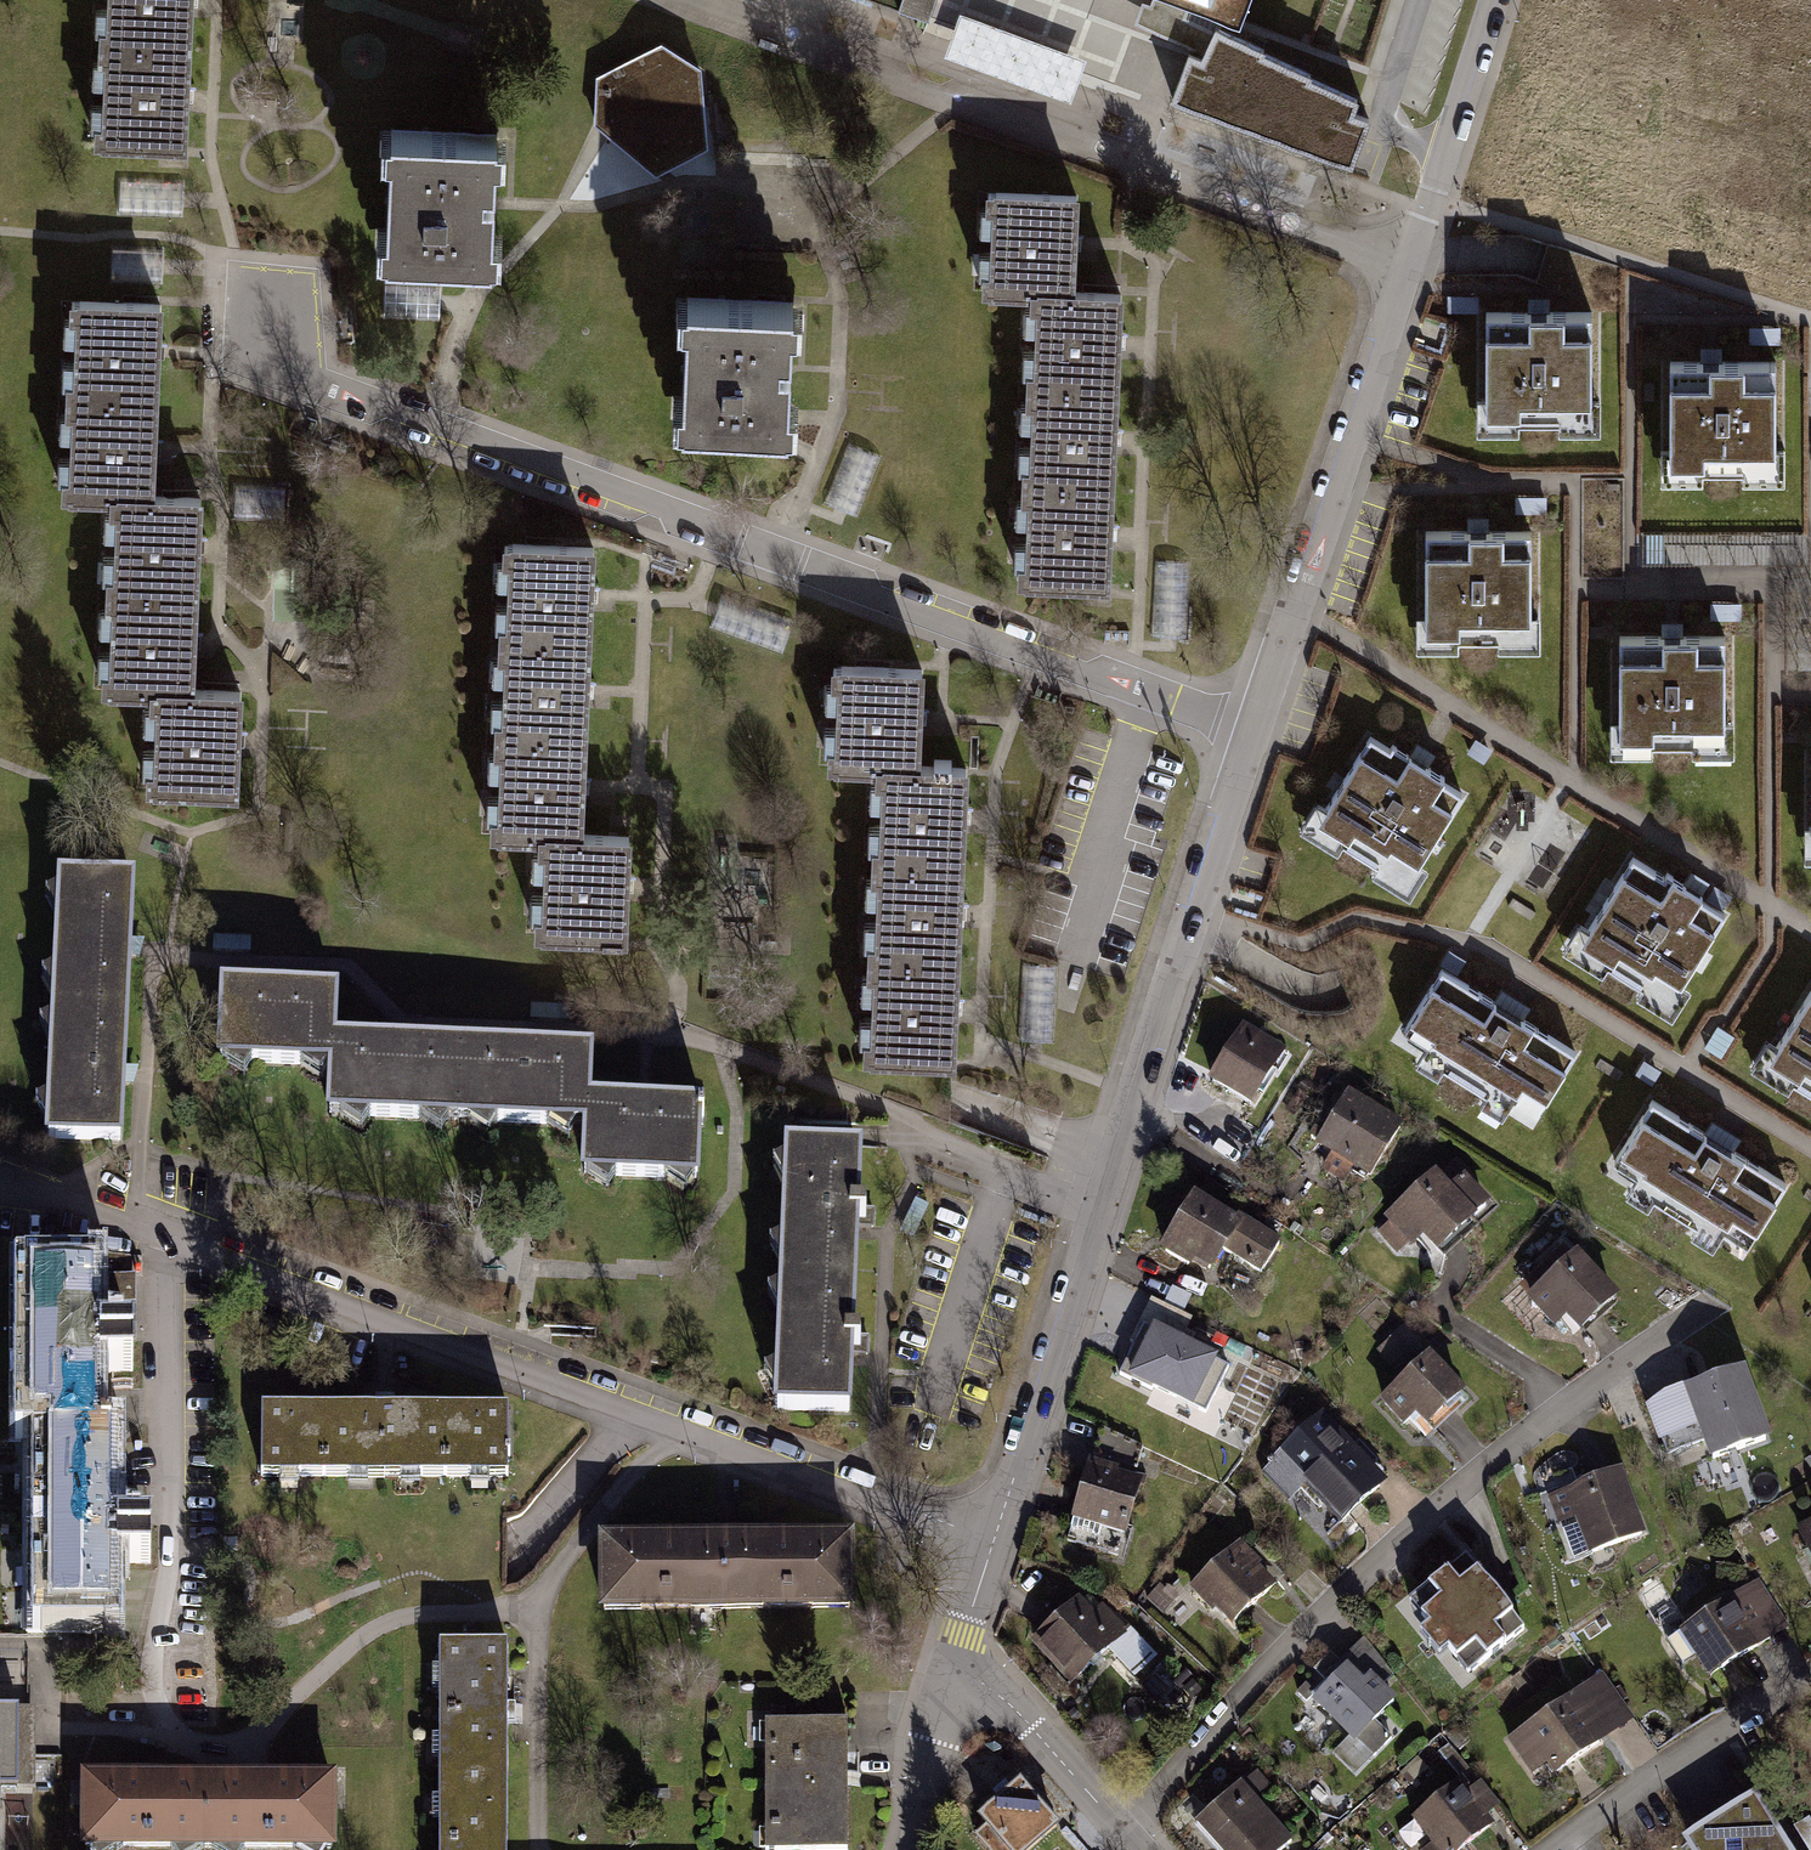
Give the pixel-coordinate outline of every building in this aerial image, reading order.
[(98,41),(186,45),(188,0),(100,0),(98,41)] [(898,11),(928,22),(937,0),(902,0),(898,11)] [(1203,54),(1216,27),(1221,13),(1184,0),(1151,0),(1150,4),(1141,1),(1134,23),(1203,54)] [(1240,20),(1247,0),(1184,0),(1221,13),(1240,20)] [(1087,58),(959,12),(943,54),(1071,101),(1087,58)] [(1173,98),(1351,165),(1369,119),(1352,112),(1357,100),(1309,77),(1310,74),(1263,52),(1264,50),(1216,27),(1203,54),(1202,57),(1189,53),(1173,98)] [(93,144),(182,148),(186,45),(98,41),(93,144)] [(662,42),(595,76),(593,124),(656,174),(707,148),(701,68),(662,42)] [(371,248),(486,246),(484,119),(369,121),(371,248)] [(121,215),(186,216),(187,181),(122,180),(121,215)] [(1078,196),(987,192),(984,284),(1029,286),(1074,288),(1078,196)] [(1029,286),(1026,372),(1118,375),(1121,289),(1029,286)] [(777,287),(664,288),(668,416),(779,414),(777,287)] [(158,302),(63,300),(61,391),(156,393),(158,302)] [(1598,315),(1477,316),(1478,440),(1599,438),(1598,315)] [(1780,368),(1659,369),(1660,492),(1781,491),(1780,368)] [(1026,372),(1022,470),(1114,474),(1118,375),(1026,372)] [(104,496),(155,496),(156,393),(61,391),(60,495),(104,496)] [(1022,470),(1018,581),(1110,584),(1114,474),(1022,470)] [(104,496),(102,589),(197,590),(198,497),(155,496),(104,496)] [(1538,533),(1417,534),(1418,585),(1418,657),(1539,656),(1538,533)] [(595,542),(496,538),(493,641),(591,645),(595,542)] [(1155,636),(1194,635),(1193,572),(1155,572),(1155,636)] [(102,589),(101,693),(144,694),(195,695),(197,590),(102,589)] [(723,598),(716,632),(790,648),(797,614),(723,598)] [(1732,638),(1611,639),(1612,762),(1733,761),(1732,638)] [(489,739),(587,743),(591,645),(493,641),(489,739)] [(923,669),(826,665),(822,764),(875,766),(920,767),(923,669)] [(144,694),(143,792),(238,794),(239,695),(195,695),(144,694)] [(1368,733),(1315,817),(1407,875),(1460,791),(1368,733)] [(533,832),(583,834),(587,743),(489,739),(485,831),(533,832)] [(875,766),(872,852),(963,855),(967,769),(875,766)] [(626,945),(630,836),(583,834),(533,832),(529,941),(626,945)] [(872,852),(868,940),(960,943),(963,855),(872,852)] [(1628,856),(1575,940),(1666,998),(1720,914),(1628,856)] [(129,878),(51,876),(46,1015),(124,1018),(129,878)] [(868,940),(865,1044),(956,1048),(960,943),(868,940)] [(1579,1051),(1441,968),(1400,1026),(1538,1113),(1579,1051)] [(329,989),(215,984),(211,1061),(326,1066),(327,1041),(329,989)] [(1767,1058),(1810,1085),(1810,988),(1767,1058)] [(46,1015),(42,1141),(120,1144),(124,1018),(46,1015)] [(1211,1087),(1253,1112),(1284,1059),(1243,1034),(1211,1087)] [(456,1047),(327,1041),(326,1066),(323,1116),(452,1122),(456,1047)] [(585,1053),(456,1047),(452,1122),(582,1127),(583,1101),(585,1053)] [(1366,1185),(1400,1130),(1347,1097),(1312,1151),(1366,1185)] [(695,1106),(583,1101),(582,1127),(579,1176),(692,1181),(695,1106)] [(1792,1185),(1654,1102),(1613,1160),(1751,1247),(1792,1185)] [(1454,1157),(1383,1234),(1425,1273),(1497,1197),(1454,1157)] [(866,1169),(788,1167),(784,1294),(862,1297),(866,1169)] [(1195,1201),(1161,1259),(1211,1288),(1219,1274),(1252,1293),(1278,1249),(1195,1201)] [(1575,1255),(1533,1294),(1577,1343),(1619,1305),(1575,1255)] [(100,1270),(3,1270),(2,1435),(24,1435),(98,1435),(98,1375),(129,1375),(129,1342),(100,1342),(100,1270)] [(862,1297),(784,1294),(780,1421),(858,1423),(862,1297)] [(1398,1369),(1425,1339),(1405,1321),(1378,1352),(1398,1369)] [(1153,1326),(1129,1378),(1192,1406),(1215,1355),(1153,1326)] [(1427,1358),(1387,1399),(1427,1438),(1467,1398),(1427,1358)] [(1752,1371),(1677,1393),(1697,1460),(1772,1437),(1752,1371)] [(265,1413),(266,1481),(507,1477),(506,1410),(265,1413)] [(1323,1416),(1263,1476),(1329,1542),(1389,1482),(1323,1416)] [(24,1435),(23,1627),(104,1627),(105,1560),(138,1560),(139,1526),(107,1525),(108,1436),(98,1435),(24,1435)] [(1617,1463),(1555,1491),(1585,1556),(1647,1528),(1617,1463)] [(1144,1480),(1089,1465),(1067,1544),(1123,1559),(1144,1480)] [(598,1532),(599,1609),(860,1606),(859,1529),(598,1532)] [(1802,1542),(1810,1559),(1810,1538),(1802,1542)] [(1239,1546),(1191,1596),(1233,1635),(1281,1586),(1239,1546)] [(1504,1555),(1430,1582),(1455,1651),(1530,1624),(1504,1555)] [(1089,1589),(1032,1650),(1076,1691),(1104,1660),(1135,1689),(1164,1658),(1089,1589)] [(1762,1645),(1733,1594),(1711,1606),(1679,1625),(1708,1675),(1762,1645)] [(436,1646),(435,1849),(506,1849),(506,1647),(436,1646)] [(1316,1708),(1353,1745),(1389,1709),(1351,1672),(1316,1708)] [(1600,1677),(1506,1743),(1536,1785),(1630,1720),(1600,1677)] [(0,1703),(0,1778),(18,1778),(17,1703),(0,1703)] [(842,1725),(762,1727),(766,1849),(846,1849),(842,1725)] [(78,1849),(335,1847),(335,1773),(77,1775),(78,1849)] [(1413,1820),(1437,1849),(1467,1849),(1496,1827),(1459,1783),(1413,1820)] [(981,1826),(1005,1849),(1040,1849),(1065,1825),(1025,1784),(981,1826)] [(1284,1842),(1236,1787),(1195,1822),(1219,1849),(1274,1849),(1284,1842)] [(1755,1795),(1684,1842),(1689,1849),(1791,1849),(1755,1795)]
